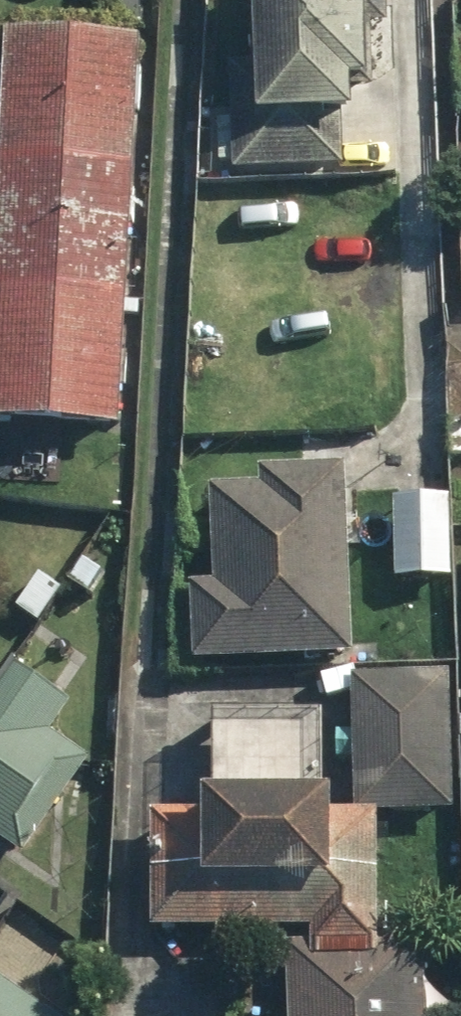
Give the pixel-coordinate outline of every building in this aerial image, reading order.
[(259,64),(232,64),(231,174),(356,176),(357,85),(381,85),(383,0),(260,0),(259,64)] [(127,431),(143,32),(5,27),(0,144),(0,426),(127,431)] [(212,580),(191,580),(192,656),(355,653),(352,472),(210,474),(212,580)] [(456,494),(395,495),(395,584),(456,584),(456,494)] [(28,866),(97,771),(47,735),(68,707),(14,667),(0,687),(0,846),(28,866)] [(351,676),(347,802),(157,796),(152,931),(296,936),(293,1015),(441,1015),(443,940),(384,938),(388,813),(452,815),(457,679),(351,676)] [(0,981),(0,1015),(47,1015),(0,981)]
